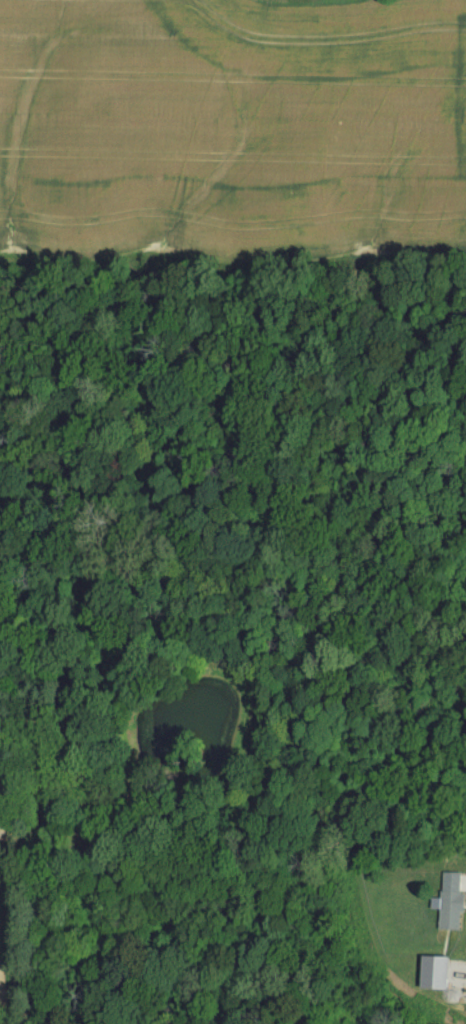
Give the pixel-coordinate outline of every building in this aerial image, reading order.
[(455,859),(455,873),(465,873),(465,859),(455,859)] [(461,931),(461,893),(438,893),(438,931),(461,931)]
